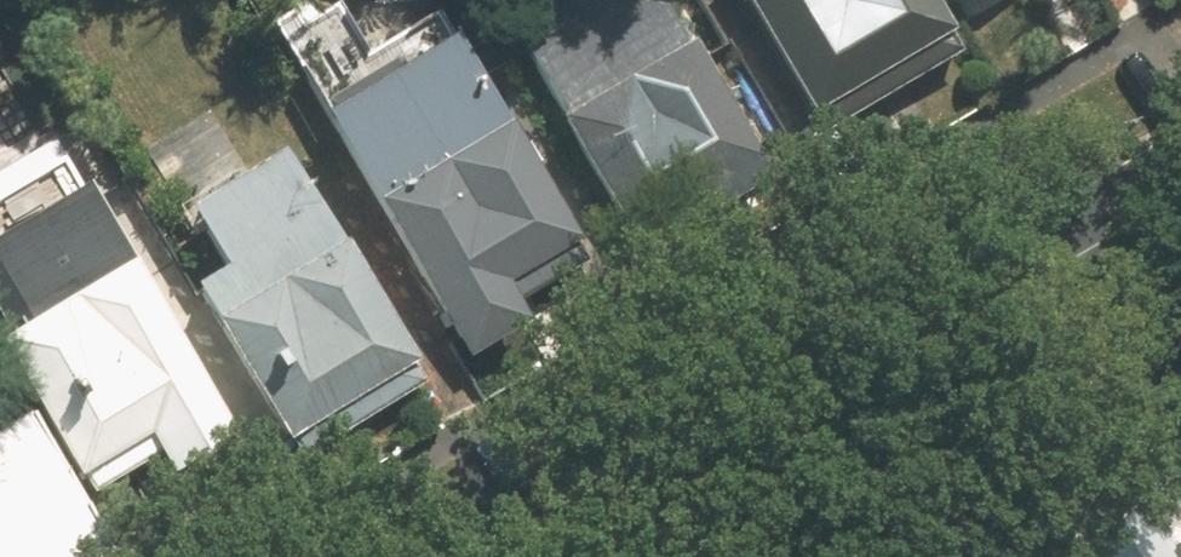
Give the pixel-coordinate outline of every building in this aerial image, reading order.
[(768,172),(671,11),(616,0),(571,0),(514,34),(642,247),(768,172)] [(958,41),(933,0),(758,0),(829,118),(958,41)] [(513,289),(580,249),(457,44),(398,79),(385,58),(316,99),(470,354),(531,318),(513,289)] [(284,437),(415,357),(284,145),(185,206),(221,264),(189,283),(284,437)] [(232,434),(86,183),(0,233),(0,273),(28,321),(0,338),(81,477),(145,440),(164,473),(232,434)] [(0,433),(0,556),(108,556),(27,417),(0,433)] [(1116,522),(1082,541),(1091,556),(1180,556),(1180,429),(1176,432),(1116,522)]
